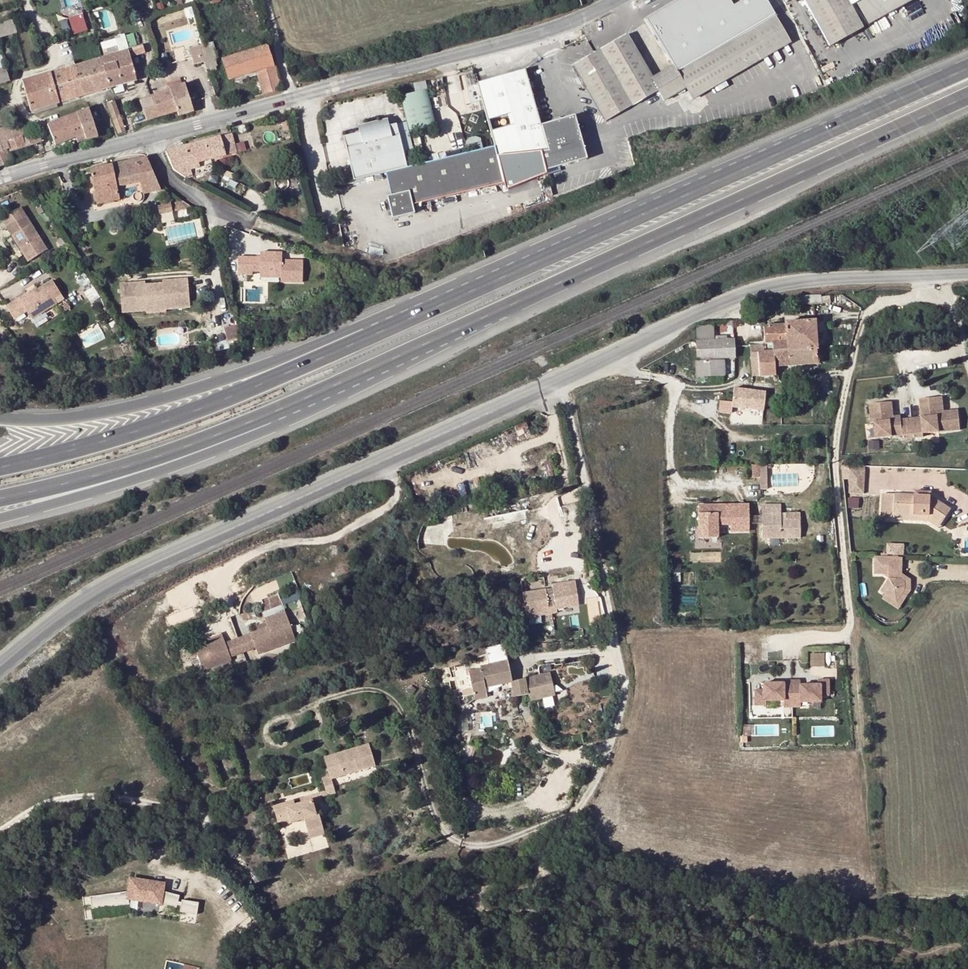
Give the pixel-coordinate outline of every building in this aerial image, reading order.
[(601,50),(633,106),(659,92),(664,101),(687,89),(693,99),(791,41),(769,0),(681,0),(647,20),(673,66),(651,79),(627,35),(601,50)] [(830,47),(865,26),(853,7),(863,0),(803,0),(830,47)] [(83,14),(80,15),(70,18),(75,33),(88,29),(83,14)] [(0,24),(0,38),(16,33),(12,21),(0,24)] [(105,51),(138,45),(135,33),(102,40),(105,51)] [(213,41),(207,43),(210,51),(213,59),(218,58),(213,41)] [(189,48),(194,65),(206,61),(213,59),(210,51),(207,43),(202,45),(189,48)] [(128,51),(102,59),(111,88),(136,80),(130,57),(145,52),(143,46),(127,50),(128,51)] [(247,83),(258,80),(255,71),(273,66),(268,47),(223,60),(229,80),(244,75),(247,83)] [(605,122),(624,112),(626,114),(629,112),(628,109),(633,106),(601,50),(574,66),(605,122)] [(218,71),(218,58),(213,59),(206,61),(210,73),(218,71)] [(111,88),(102,59),(75,67),(84,96),(111,88)] [(262,96),(282,90),(275,66),(274,66),(273,66),(255,71),(258,80),(262,96)] [(84,96),(75,67),(66,69),(51,73),(60,103),(84,96)] [(525,69),(477,83),(497,155),(540,151),(546,171),(587,159),(575,116),(541,126),(525,69)] [(0,76),(0,85),(10,82),(7,73),(0,76)] [(31,112),(60,103),(51,73),(22,82),(31,112)] [(150,97),(157,118),(177,112),(178,115),(193,111),(184,85),(150,97)] [(427,90),(400,97),(409,133),(436,127),(427,90)] [(147,121),(157,118),(150,97),(140,101),(147,121)] [(118,135),(126,133),(115,102),(108,104),(118,135)] [(98,137),(88,109),(48,125),(56,146),(76,138),(84,135),(86,140),(98,137)] [(344,137),(354,181),(385,173),(407,169),(397,125),(389,126),(388,121),(359,128),(360,133),(344,137)] [(11,163),(8,153),(42,142),(38,134),(23,139),(23,137),(26,135),(23,129),(15,131),(13,127),(0,129),(0,167),(11,163)] [(84,135),(76,138),(78,144),(86,140),(84,135)] [(236,153),(232,135),(167,153),(174,171),(187,179),(214,171),(211,160),(236,153)] [(500,185),(493,159),(490,149),(417,166),(407,169),(385,173),(391,196),(387,197),(392,219),(414,214),(412,205),(500,185)] [(147,159),(146,158),(90,170),(95,191),(97,201),(98,205),(103,203),(113,201),(119,200),(116,187),(140,181),(143,194),(160,190),(147,159)] [(142,195),(143,194),(140,181),(116,187),(119,200),(124,198),(123,190),(135,187),(136,192),(137,191),(139,192),(141,193),(142,195)] [(142,199),(142,197),(142,195),(141,193),(139,192),(137,191),(136,192),(135,192),(133,193),(132,194),(131,196),(131,198),(132,200),(134,202),(136,202),(138,202),(139,202),(141,200),(142,199)] [(186,204),(182,202),(158,207),(160,215),(192,207),(186,204)] [(0,220),(6,229),(21,220),(15,211),(0,220)] [(21,220),(6,229),(27,262),(46,250),(25,217),(21,220)] [(61,238),(57,241),(62,249),(66,247),(61,238)] [(236,275),(250,276),(250,272),(258,273),(279,273),(279,279),(278,283),(300,284),(301,262),(280,262),(280,254),(259,253),(258,258),(258,261),(254,261),(254,258),(236,258),(236,275)] [(77,280),(89,299),(95,295),(83,276),(77,280)] [(131,286),(120,287),(121,308),(137,306),(137,308),(146,308),(146,313),(166,311),(165,309),(165,303),(177,302),(177,308),(190,307),(187,279),(162,281),(163,283),(145,285),(144,282),(131,283),(131,286)] [(51,281),(44,286),(53,299),(61,295),(51,281)] [(29,295),(28,293),(6,308),(14,320),(27,312),(32,320),(56,305),(53,299),(44,286),(36,291),(29,295)] [(799,306),(821,305),(821,296),(798,298),(799,306)] [(146,313),(146,308),(137,308),(137,306),(121,308),(122,315),(146,313)] [(763,327),(764,346),(786,344),(786,352),(797,352),(817,351),(815,322),(784,324),(784,326),(763,327)] [(237,325),(223,328),(226,341),(239,338),(237,325)] [(711,341),(696,342),(696,362),(735,360),(734,347),(733,340),(727,341),(711,341)] [(749,346),(750,359),(751,378),(758,378),(759,379),(774,379),(773,369),(798,368),(797,352),(786,352),(786,344),(764,346),(749,346)] [(797,352),(798,368),(817,367),(817,351),(797,352)] [(725,362),(694,363),(695,378),(725,377),(725,362)] [(766,392),(734,388),(731,409),(770,414),(771,406),(764,405),(766,392)] [(891,401),(872,405),(875,423),(878,423),(880,438),(907,434),(907,437),(928,434),(927,430),(964,424),(961,409),(943,412),(940,393),(922,396),(925,415),(904,418),(897,419),(894,420),(891,401)] [(944,393),(940,393),(943,412),(961,409),(961,405),(946,407),(944,393)] [(894,401),(891,401),(894,420),(897,419),(904,418),(904,414),(896,415),(894,401)] [(525,422),(514,427),(516,432),(528,427),(525,422)] [(550,461),(544,462),(547,477),(553,476),(550,461)] [(760,465),(752,465),(752,478),(760,477),(760,465)] [(848,492),(863,493),(865,471),(849,471),(848,492)] [(880,521),(894,521),(894,515),(930,518),(942,525),(952,511),(930,497),(914,496),(881,494),(881,496),(880,521)] [(737,505),(698,506),(698,538),(717,538),(717,524),(726,524),(730,524),(737,531),(744,524),(749,524),(749,516),(737,505)] [(748,505),(737,505),(749,516),(748,505)] [(781,508),(763,508),(763,542),(799,541),(798,512),(781,513),(781,508)] [(894,515),(894,521),(929,524),(938,530),(942,525),(930,518),(894,515)] [(907,554),(907,542),(889,542),(889,554),(907,554)] [(900,558),(895,559),(898,579),(905,585),(906,590),(897,602),(888,596),(884,602),(898,611),(913,590),(912,581),(903,575),(900,558)] [(898,579),(895,559),(873,560),(875,577),(882,576),(886,579),(888,584),(883,593),(888,596),(897,602),(906,590),(905,585),(898,579)] [(556,586),(527,590),(532,619),(560,615),(559,607),(569,606),(573,627),(583,625),(576,579),(556,582),(556,586)] [(281,613),(261,620),(263,624),(265,629),(255,632),(247,635),(252,649),(254,655),(292,641),(281,613)] [(263,624),(253,627),(255,632),(265,629),(263,624)] [(247,635),(234,640),(240,653),(252,649),(247,635)] [(234,640),(222,645),(227,658),(240,653),(234,640)] [(220,641),(207,646),(208,650),(222,645),(220,641)] [(488,646),(491,659),(508,656),(506,643),(488,646)] [(222,645),(208,650),(194,655),(202,675),(229,665),(227,658),(222,645)] [(485,688),(513,682),(509,663),(468,671),(474,700),(487,697),(485,688)] [(567,673),(583,672),(583,663),(567,665),(567,673)] [(551,672),(513,682),(517,698),(530,695),(532,701),(557,694),(551,672)] [(765,703),(765,701),(784,700),(784,703),(784,707),(800,707),(800,703),(820,703),(820,702),(820,695),(828,695),(828,679),(818,680),(818,684),(799,685),(799,680),(783,681),(783,683),(762,683),(763,690),(754,690),(755,703),(755,705),(765,705),(765,703)] [(368,744),(324,757),(330,775),(331,779),(375,766),(368,744)] [(299,798),(300,803),(312,799),(312,801),(336,794),(331,779),(330,775),(321,777),(325,790),(299,798)] [(319,814),(317,815),(312,801),(312,799),(300,803),(294,804),(293,800),(273,806),(288,859),(329,847),(319,814)] [(180,911),(196,914),(199,900),(182,897),(181,901),(178,901),(179,894),(163,892),(164,883),(131,878),(128,893),(91,898),(93,909),(128,903),(128,899),(177,907),(178,905),(181,906),(180,911)]
